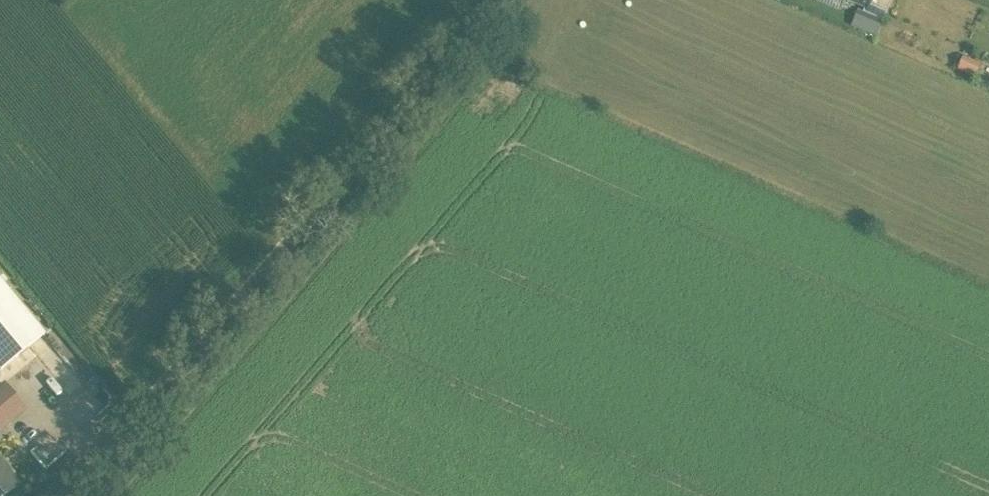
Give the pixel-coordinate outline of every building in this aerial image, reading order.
[(867,7),(871,8),(875,0),(852,0),(867,7)] [(871,8),(867,7),(865,11),(883,19),(891,0),(875,0),(871,8)] [(51,336),(0,274),(0,378),(51,336)] [(0,389),(0,432),(25,412),(4,386),(0,389)] [(16,486),(0,466),(0,495),(4,495),(16,486)]
